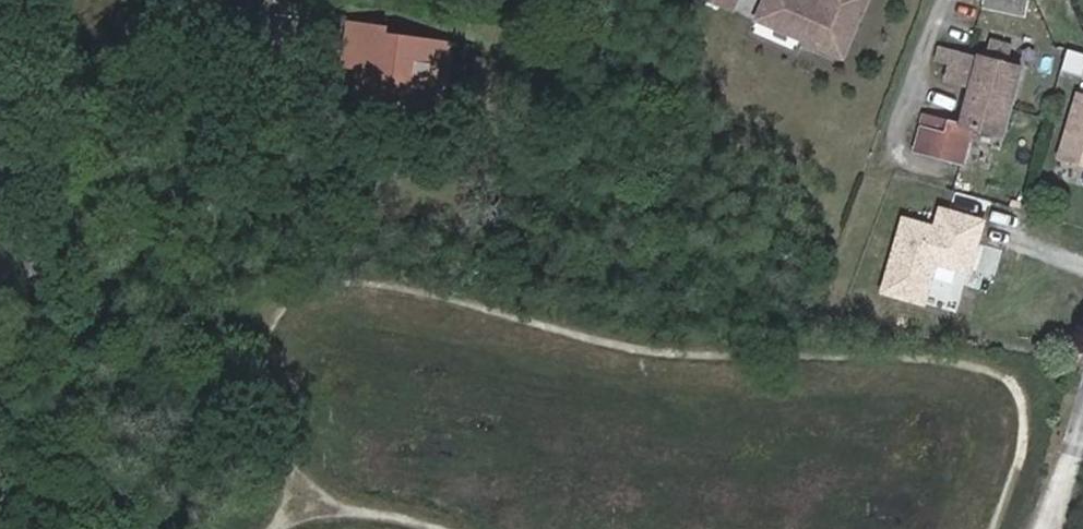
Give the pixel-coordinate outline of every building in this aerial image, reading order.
[(867,0),(821,0),(818,7),(809,3),(810,0),(766,0),(758,18),(842,56),(867,0)] [(370,73),(358,71),(355,94),(445,107),(454,46),(433,43),(433,47),(385,40),(387,28),(351,24),(346,55),(373,58),(370,73)] [(1003,139),(1021,68),(1011,65),(1015,47),(991,41),(987,59),(940,47),(931,80),(934,81),(915,151),(966,164),(974,132),(1003,139)] [(344,70),(358,71),(370,73),(373,58),(346,55),(344,70)] [(1082,95),(1063,162),(1082,168),(1082,95)] [(987,218),(937,204),(931,224),(902,216),(880,292),(922,304),(933,266),(970,277),(987,218)]
